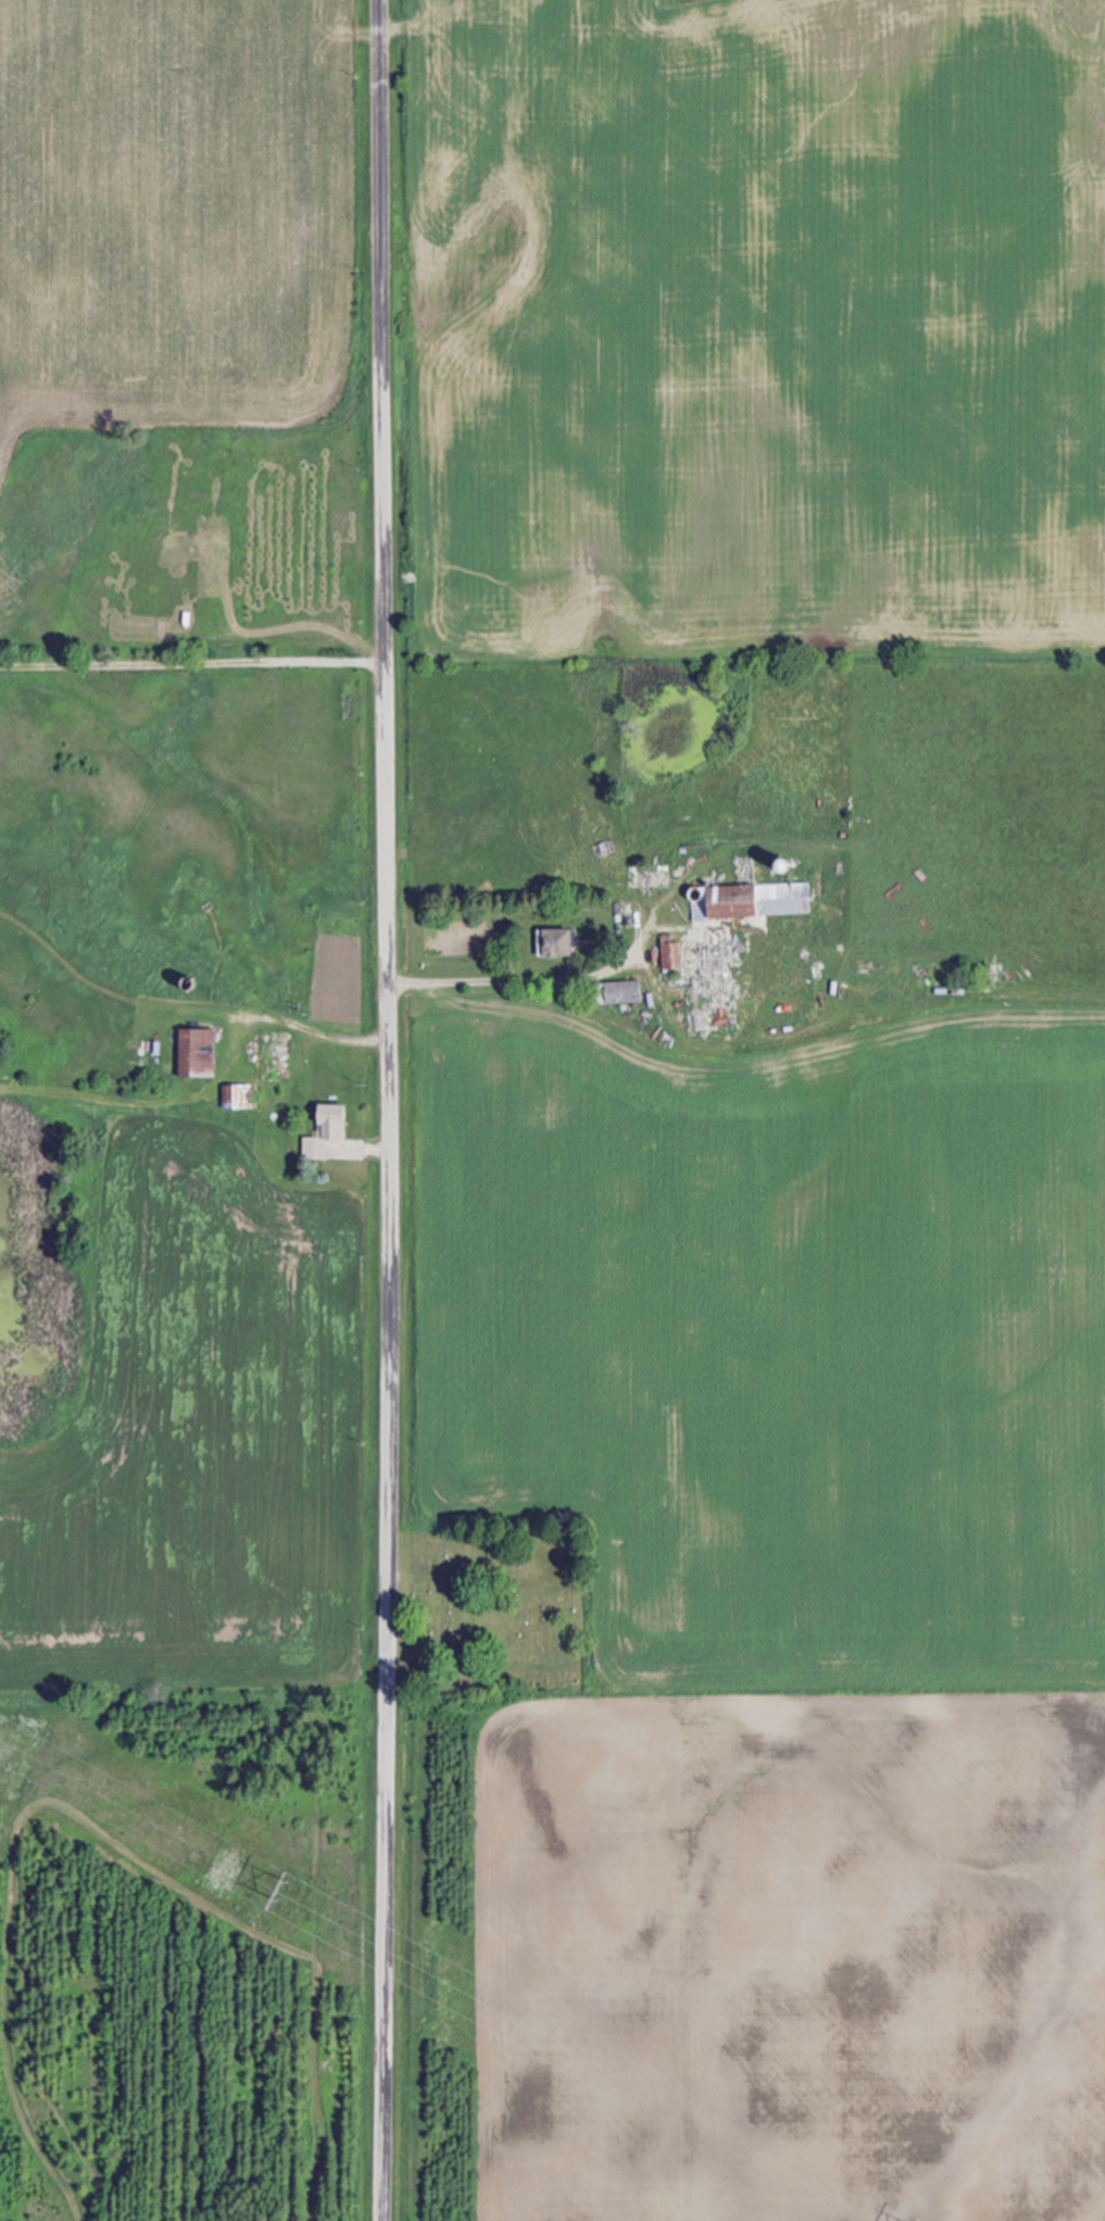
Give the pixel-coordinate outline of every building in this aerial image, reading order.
[(699,887),(699,905),(690,905),(690,919),(809,914),(808,883),(699,887)] [(567,957),(567,946),(573,946),(573,929),(536,929),(536,956),(567,957)] [(589,983),(590,1005),(638,1004),(637,982),(589,983)] [(212,1029),(176,1030),(176,1077),(211,1076),(210,1046),(212,1046),(212,1029)] [(220,1087),(220,1109),(255,1108),(254,1086),(220,1087)] [(343,1144),(343,1105),(314,1105),(314,1138),(300,1138),(300,1158),(336,1159),(336,1144),(343,1144)]
